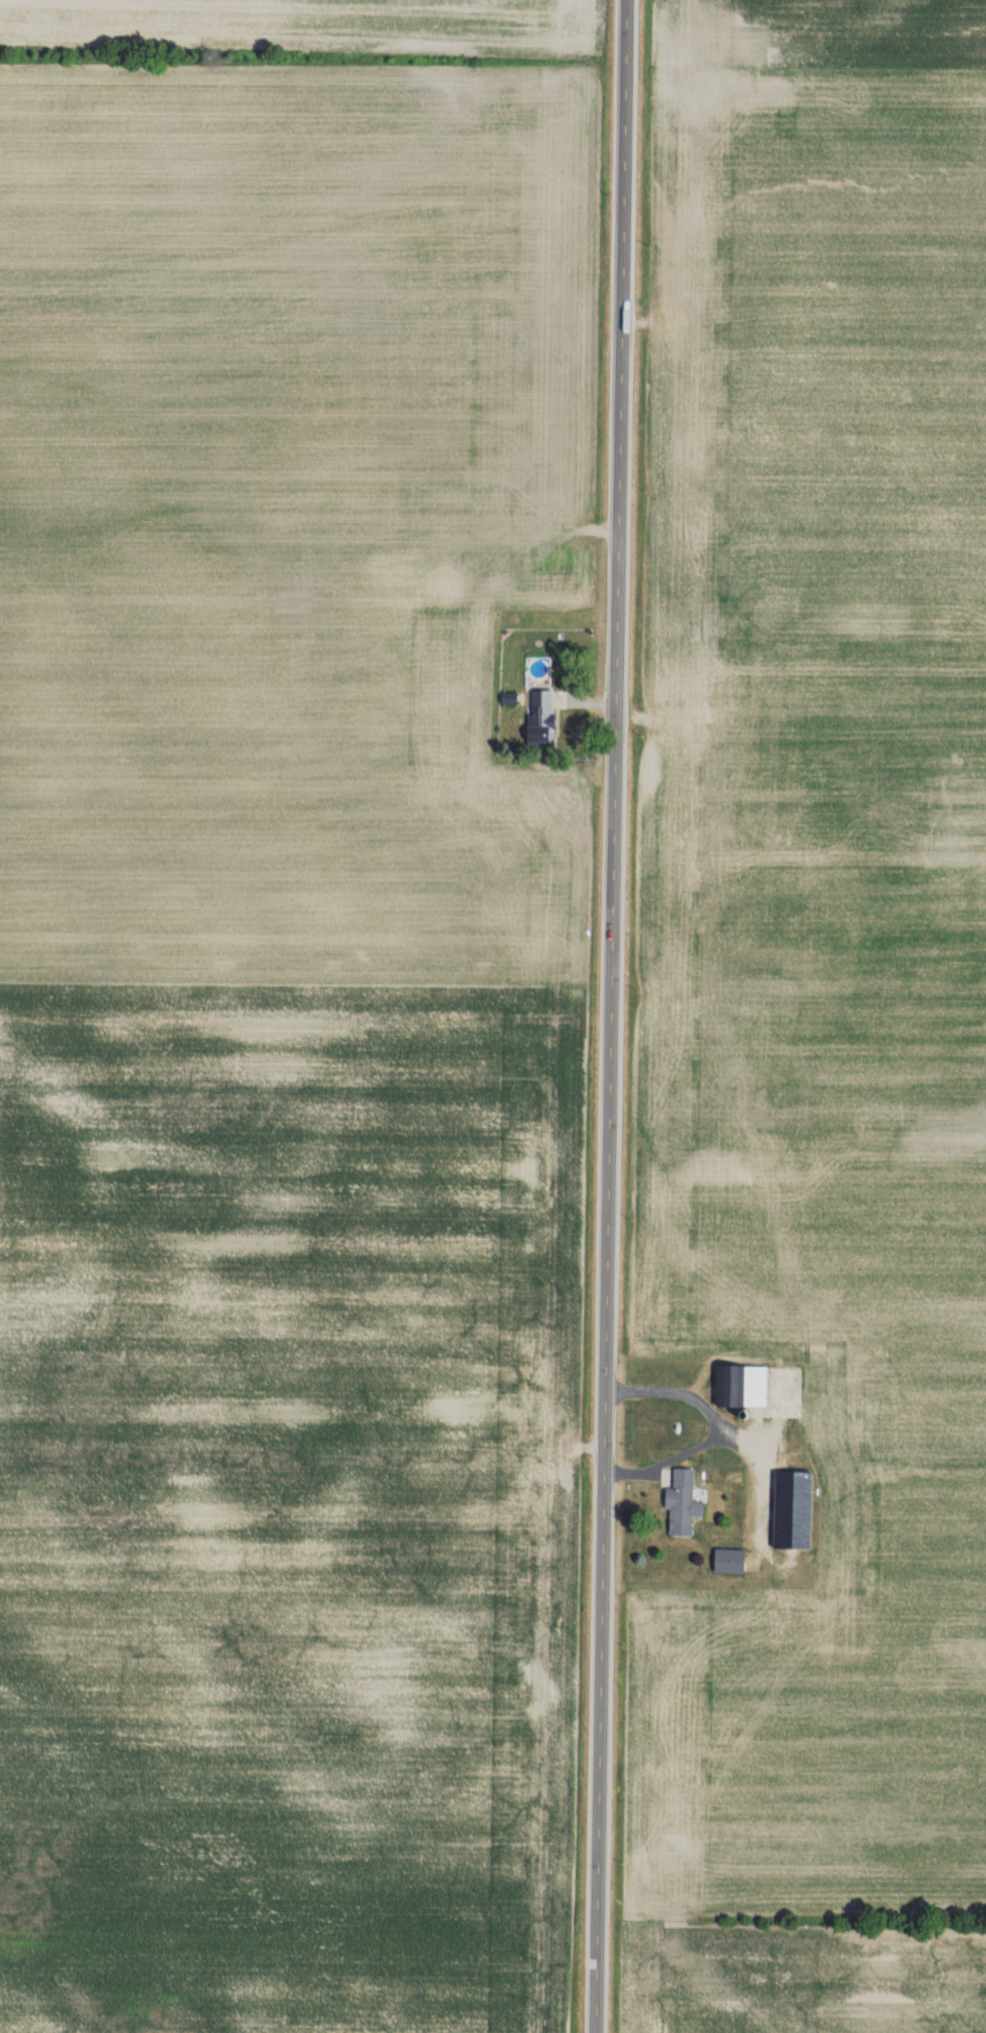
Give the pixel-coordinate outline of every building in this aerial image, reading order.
[(532,745),(559,745),(559,689),(532,689),(532,745)] [(710,1367),(710,1408),(762,1408),(762,1367),(710,1367)] [(688,1469),(667,1468),(667,1489),(659,1489),(658,1508),(665,1509),(664,1536),(686,1537),(687,1517),(697,1517),(698,1501),(687,1500),(688,1469)] [(767,1549),(806,1550),(806,1472),(767,1472),(767,1549)] [(738,1572),(737,1550),(708,1550),(709,1573),(738,1572)]
